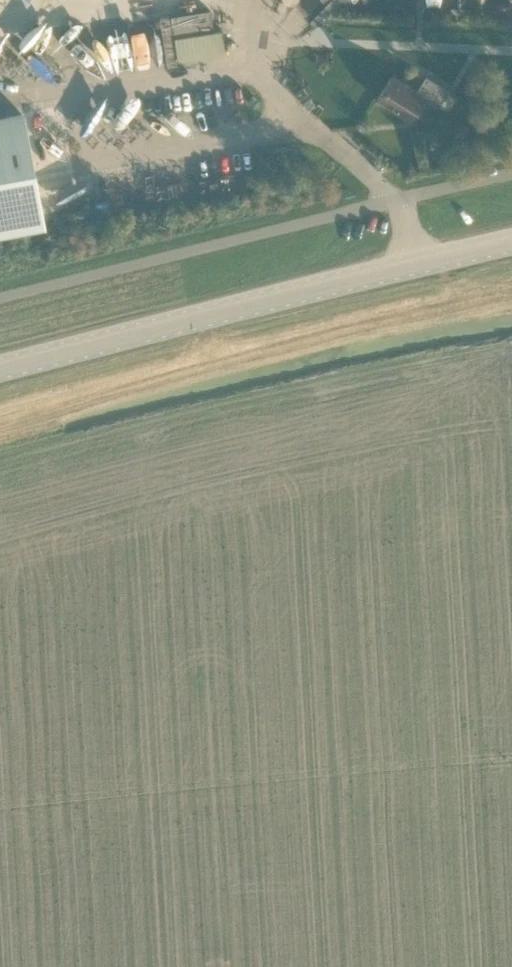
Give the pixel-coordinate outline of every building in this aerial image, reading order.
[(170,15),(173,35),(214,28),(210,8),(170,15)] [(438,105),(448,90),(426,75),(417,90),(392,74),(377,98),(409,118),(423,96),(438,105)] [(41,218),(22,112),(0,116),(0,226),(41,218)] [(486,128),(478,129),(481,141),(488,140),(486,128)]
